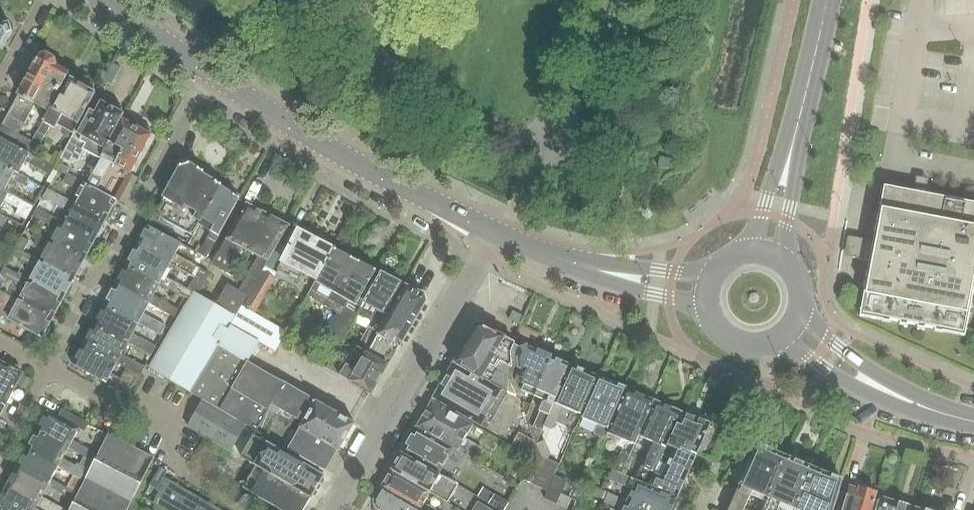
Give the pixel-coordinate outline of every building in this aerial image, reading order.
[(3,40),(8,39),(12,32),(9,23),(3,19),(0,20),(0,46),(3,40)] [(10,112),(8,115),(8,116),(22,123),(25,124),(35,104),(48,111),(50,106),(62,86),(67,77),(69,74),(55,66),(55,64),(54,59),(46,54),(37,57),(33,63),(34,66),(19,93),(10,112)] [(112,63),(103,80),(111,85),(116,76),(120,68),(112,63)] [(43,122),(37,131),(45,136),(50,126),(56,129),(58,125),(63,116),(78,124),(91,102),(95,93),(94,92),(93,85),(86,81),(79,84),(79,83),(78,82),(77,83),(72,80),(72,79),(71,78),(70,79),(67,77),(62,86),(50,106),(48,111),(49,112),(43,122)] [(63,152),(60,157),(71,163),(79,160),(85,150),(100,158),(101,157),(117,128),(122,119),(124,114),(122,113),(122,108),(114,104),(109,106),(108,106),(108,104),(106,106),(104,105),(101,103),(102,101),(101,102),(99,101),(99,102),(100,103),(96,112),(91,110),(78,132),(75,131),(63,152)] [(100,158),(87,184),(98,190),(108,196),(112,198),(116,200),(123,189),(125,183),(127,181),(130,174),(131,174),(151,135),(149,134),(151,130),(135,121),(133,125),(130,124),(128,129),(120,125),(122,120),(124,121),(124,120),(122,119),(117,128),(101,157),(100,158)] [(0,129),(0,138),(5,141),(25,151),(32,140),(17,132),(3,124),(0,129)] [(32,140),(25,151),(34,156),(45,136),(37,131),(32,140)] [(0,138),(0,164),(19,174),(19,173),(26,162),(50,175),(55,167),(34,156),(25,151),(5,141),(0,138)] [(45,153),(42,159),(50,163),(53,157),(45,153)] [(670,159),(660,157),(658,167),(668,169),(670,159)] [(9,194),(9,193),(15,181),(27,188),(30,184),(27,182),(29,179),(19,173),(19,174),(0,164),(0,189),(9,194)] [(60,164),(58,168),(67,173),(69,169),(60,164)] [(163,198),(154,215),(156,216),(167,222),(173,226),(202,174),(203,172),(189,164),(180,166),(173,180),(169,180),(166,186),(168,189),(163,198)] [(108,196),(98,190),(87,184),(67,173),(63,182),(78,190),(72,201),(71,202),(105,221),(106,220),(108,221),(116,207),(114,205),(116,200),(112,198),(108,196)] [(202,174),(173,226),(191,236),(193,237),(200,225),(199,225),(220,187),(221,185),(215,182),(214,177),(208,173),(204,175),(202,174)] [(138,178),(131,174),(130,174),(127,181),(129,183),(134,185),(138,178)] [(914,191),(884,186),(879,215),(876,214),(875,220),(878,220),(877,225),(874,225),(873,230),(876,231),(874,241),(856,238),(852,258),(870,261),(868,271),(866,271),(865,276),(867,277),(866,282),(864,281),(863,287),(865,287),(860,316),(890,322),(890,320),(900,322),(899,324),(907,326),(908,324),(918,325),(917,328),(925,329),(925,327),(935,329),(935,331),(943,333),(943,332),(965,336),(973,289),(973,203),(924,193),(927,179),(916,177),(914,191)] [(211,232),(199,254),(207,258),(219,236),(218,236),(234,207),(239,199),(233,195),(232,190),(226,186),(222,189),(220,187),(199,225),(200,225),(211,232)] [(67,211),(61,221),(61,222),(95,240),(96,238),(99,237),(103,230),(102,227),(105,221),(71,202),(72,201),(48,188),(42,197),(67,211)] [(33,206),(9,193),(9,194),(0,189),(0,209),(4,201),(18,208),(15,214),(26,220),(33,206)] [(226,239),(219,252),(215,259),(236,271),(247,251),(266,214),(247,204),(226,239)] [(32,216),(37,218),(48,224),(47,226),(56,231),(51,240),(50,241),(84,259),(86,257),(90,256),(93,250),(91,247),(95,240),(61,222),(61,221),(37,207),(32,216)] [(3,228),(8,218),(0,213),(0,227),(3,228)] [(248,295),(263,271),(266,266),(279,243),(284,235),(289,226),(266,214),(247,251),(258,257),(239,290),(248,295)] [(139,242),(137,245),(171,263),(171,264),(194,276),(200,267),(176,255),(182,244),(161,233),(157,231),(150,227),(148,226),(146,228),(143,230),(140,235),(140,240),(139,242)] [(282,263),(278,271),(299,282),(303,274),(316,281),(317,282),(330,258),(335,250),(318,241),(318,242),(314,240),(315,239),(312,238),(313,237),(312,233),(306,230),(301,231),(301,232),(298,231),(294,240),(281,263),(282,263)] [(50,241),(51,240),(35,231),(32,237),(36,240),(34,245),(45,250),(40,260),(39,261),(73,279),(84,259),(50,241)] [(30,241),(21,236),(16,247),(24,251),(30,241)] [(279,243),(266,266),(273,270),(287,247),(279,243)] [(130,259),(126,266),(160,284),(189,300),(194,291),(188,288),(164,276),(171,264),(171,263),(137,245),(136,248),(132,249),(129,256),(130,259)] [(40,260),(24,251),(16,247),(11,255),(35,268),(29,279),(28,280),(63,299),(65,300),(73,285),(71,284),(73,279),(39,261),(40,260)] [(309,294),(308,296),(338,314),(322,341),(336,349),(353,322),(354,323),(359,314),(358,314),(361,308),(356,305),(372,279),(376,270),(375,270),(336,250),(335,249),(335,250),(330,258),(317,282),(316,281),(309,294)] [(0,275),(0,276),(24,289),(18,300),(52,318),(63,299),(28,280),(29,279),(5,266),(0,275)] [(126,266),(115,286),(150,304),(174,317),(178,308),(154,295),(160,284),(126,266)] [(194,276),(188,288),(194,291),(199,294),(208,277),(210,273),(200,267),(194,276)] [(263,271),(248,295),(242,307),(256,315),(276,278),(263,271)] [(339,376),(350,382),(366,353),(367,353),(377,336),(401,295),(405,286),(402,284),(402,285),(398,283),(399,283),(395,281),(396,279),(384,273),(383,275),(381,273),(376,282),(361,308),(358,314),(359,314),(375,324),(373,329),(371,328),(372,327),(369,326),(344,368),(339,376)] [(248,295),(227,283),(215,303),(237,316),(242,307),(248,295)] [(150,304),(115,286),(114,288),(111,289),(107,296),(108,299),(105,305),(139,324),(161,336),(166,326),(144,314),(150,304)] [(377,336),(367,353),(388,366),(397,351),(396,351),(399,346),(400,346),(425,304),(426,302),(425,302),(424,295),(422,294),(405,286),(401,295),(377,336)] [(33,333),(37,336),(42,338),(43,336),(47,335),(50,329),(49,324),(52,319),(52,318),(18,300),(0,290),(0,316),(33,333)] [(231,325),(237,316),(215,303),(199,294),(194,291),(189,300),(148,368),(191,393),(221,341),(213,337),(220,325),(228,329),(231,325)] [(98,319),(94,325),(128,344),(151,356),(156,346),(133,334),(139,324),(105,305),(104,308),(101,308),(96,316),(98,319)] [(256,315),(242,307),(237,316),(231,325),(259,343),(275,352),(285,332),(256,315)] [(513,311),(510,318),(519,322),(522,316),(513,311)] [(86,341),(84,345),(117,363),(126,368),(131,371),(140,375),(141,375),(145,366),(123,354),(128,344),(94,325),(86,341)] [(288,450),(300,429),(338,451),(346,437),(345,436),(347,432),(349,433),(355,423),(353,422),(353,423),(316,401),(284,382),(284,383),(267,374),(248,362),(259,343),(231,325),(228,329),(220,325),(213,337),(221,341),(191,393),(210,404),(212,405),(245,425),(288,450)] [(466,343),(454,363),(463,368),(482,379),(483,378),(495,385),(509,393),(510,391),(510,384),(512,368),(511,352),(514,345),(514,343),(512,342),(504,338),(504,337),(500,335),(483,326),(478,325),(477,326),(475,328),(473,330),(466,343)] [(522,327),(519,334),(535,341),(538,335),(522,327)] [(75,360),(73,365),(96,378),(106,383),(116,388),(127,394),(130,396),(140,375),(131,371),(126,368),(121,378),(111,373),(117,363),(84,345),(75,360)] [(517,346),(513,355),(514,353),(515,358),(516,358),(518,369),(516,376),(523,380),(522,384),(524,385),(521,390),(535,396),(548,367),(552,357),(552,356),(540,351),(538,350),(538,351),(527,347),(527,345),(521,348),(517,346)] [(388,366),(367,353),(366,353),(350,382),(370,393),(371,394),(388,366)] [(540,411),(533,426),(543,431),(544,426),(571,366),(552,357),(548,367),(535,396),(547,402),(543,402),(539,411),(540,411)] [(326,368),(339,376),(344,368),(330,361),(326,368)] [(5,406),(23,373),(21,372),(19,368),(13,365),(9,366),(3,363),(0,368),(0,416),(5,406)] [(449,371),(433,398),(442,403),(488,429),(509,393),(495,385),(483,378),(482,379),(463,368),(454,363),(453,364),(456,366),(452,373),(449,371)] [(571,366),(544,426),(553,429),(558,415),(562,406),(582,415),(595,387),(599,378),(598,378),(598,377),(585,371),(572,366),(571,366)] [(23,375),(18,385),(27,390),(32,380),(23,375)] [(582,415),(581,418),(597,425),(593,435),(604,439),(605,437),(623,398),(626,390),(627,388),(617,384),(616,385),(599,378),(595,387),(582,415)] [(623,398),(605,437),(617,442),(622,440),(625,441),(635,446),(651,411),(654,401),(627,390),(626,390),(623,398)] [(235,443),(245,425),(212,405),(210,404),(203,400),(188,426),(230,451),(235,443)] [(417,427),(426,432),(454,448),(458,450),(458,451),(460,452),(472,459),(474,460),(481,447),(465,438),(473,424),(441,406),(432,401),(432,402),(424,415),(424,416),(417,427)] [(531,405),(521,401),(526,416),(531,405)] [(666,448),(677,422),(681,412),(655,401),(640,437),(652,442),(666,448)] [(62,409),(58,417),(77,428),(79,429),(85,432),(89,423),(62,409)] [(47,412),(37,431),(69,449),(84,457),(91,461),(95,452),(73,440),(74,438),(79,429),(77,428),(58,417),(47,412)] [(674,448),(670,457),(674,459),(679,451),(681,452),(683,448),(696,454),(698,451),(701,452),(705,450),(708,443),(707,438),(704,437),(710,425),(709,424),(710,424),(695,417),(695,418),(682,413),(668,445),(674,448)] [(533,426),(530,425),(537,444),(540,437),(543,431),(533,426)] [(416,427),(402,453),(410,458),(439,474),(448,458),(454,448),(426,432),(417,427),(416,427)] [(338,451),(300,429),(288,450),(326,472),(327,471),(325,470),(335,454),(336,451),(338,452),(338,451)] [(37,431),(27,450),(59,468),(72,475),(81,480),(85,473),(86,471),(76,466),(64,460),(69,449),(37,431)] [(519,433),(511,447),(537,461),(540,455),(536,445),(535,442),(519,433)] [(149,468),(154,458),(136,448),(125,443),(108,434),(104,442),(100,451),(98,454),(94,462),(88,475),(70,509),(127,509),(149,468)] [(268,444),(269,444),(254,436),(241,457),(311,498),(313,495),(312,495),(318,484),(321,479),(322,479),(323,477),(268,444)] [(666,448),(652,442),(636,479),(636,480),(651,486),(659,468),(663,455),(666,448)] [(729,509),(745,509),(751,495),(766,501),(786,457),(770,450),(771,449),(769,449),(765,448),(765,447),(764,447),(763,447),(759,445),(758,444),(738,489),(729,509)] [(663,455),(659,468),(685,479),(696,454),(683,448),(681,452),(679,451),(674,459),(670,457),(663,455)] [(27,450),(16,469),(49,487),(72,499),(75,492),(66,487),(52,480),(59,468),(27,450)] [(621,452),(613,470),(617,471),(622,474),(630,456),(621,452)] [(402,453),(392,470),(400,475),(431,493),(448,503),(452,496),(458,485),(439,474),(410,458),(402,453)] [(77,463),(76,466),(86,471),(85,473),(88,475),(94,462),(91,461),(84,457),(80,464),(77,463)] [(779,507),(786,509),(795,509),(813,468),(797,461),(797,462),(792,460),(793,459),(791,459),(787,458),(787,457),(786,457),(766,501),(762,509),(778,509),(779,507)] [(530,484),(548,492),(555,475),(559,465),(545,458),(531,483),(530,484)] [(156,473),(149,485),(157,490),(159,486),(164,477),(167,473),(159,468),(156,473)] [(311,499),(257,468),(245,489),(252,493),(252,494),(280,509),(304,509),(311,499)] [(651,486),(677,498),(685,479),(659,468),(651,486)] [(835,502),(839,491),(842,480),(841,479),(840,480),(836,478),(835,477),(835,478),(830,476),(831,475),(829,475),(813,468),(795,509),(833,509),(835,502)] [(6,488),(15,493),(38,506),(46,509),(65,509),(43,498),(49,487),(16,469),(8,485),(6,488)] [(381,488),(419,509),(421,509),(422,509),(436,509),(428,505),(424,505),(431,493),(400,475),(392,470),(381,488)] [(612,481),(632,489),(626,501),(645,509),(674,509),(674,508),(673,506),(677,498),(651,486),(636,480),(636,479),(622,474),(617,471),(612,481)] [(66,487),(75,492),(81,480),(72,475),(66,487)] [(567,480),(555,475),(548,492),(544,499),(556,504),(557,503),(561,494),(567,480)] [(153,504),(164,509),(220,509),(184,489),(164,477),(159,486),(157,490),(160,492),(153,504)] [(876,493),(874,492),(872,488),(866,486),(862,489),(859,488),(859,489),(850,487),(848,494),(847,494),(845,500),(847,500),(846,503),(845,506),(839,504),(837,509),(871,509),(873,505),(876,493)] [(0,499),(0,509),(36,509),(38,506),(15,493),(6,488),(4,492),(0,499)] [(374,502),(376,507),(376,508),(377,508),(378,509),(380,509),(422,509),(421,509),(419,509),(381,488),(375,499),(375,500),(374,502)] [(600,489),(596,497),(604,501),(608,493),(600,489)] [(839,491),(835,502),(839,504),(845,506),(846,503),(847,500),(845,500),(847,494),(839,491)] [(604,501),(603,503),(616,509),(621,498),(608,493),(604,501)] [(489,504),(499,509),(505,509),(509,503),(494,494),(489,504)] [(557,503),(556,504),(567,509),(571,500),(571,499),(561,494),(557,503)] [(908,506),(908,505),(898,502),(898,503),(882,498),(880,497),(877,506),(876,509),(922,509),(908,506)] [(619,509),(645,509),(626,501),(621,498),(616,509),(619,509)] [(477,501),(472,509),(492,509),(477,501)]
